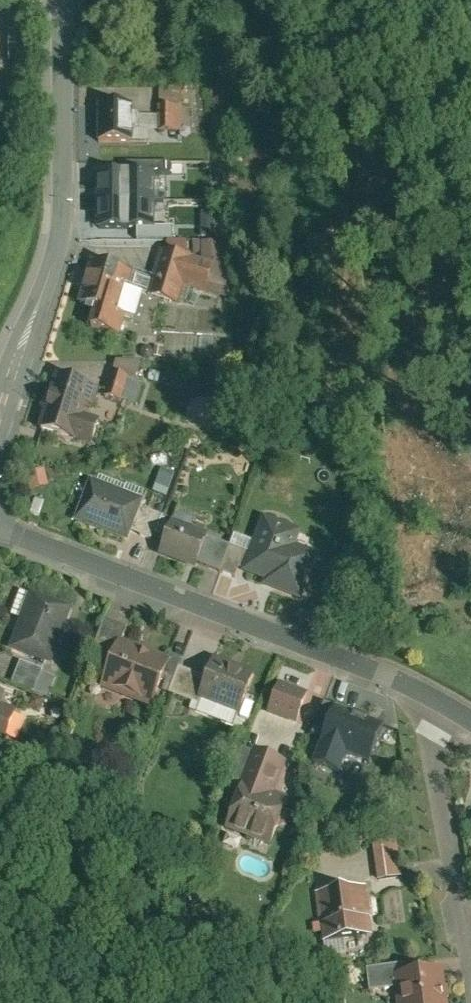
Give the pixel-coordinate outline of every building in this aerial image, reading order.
[(18,36),(4,36),(4,64),(18,64),(18,36)] [(128,112),(94,111),(94,149),(127,149),(128,135),(136,135),(136,121),(136,119),(128,119),(128,112)] [(154,121),(154,139),(178,139),(178,112),(154,112),(154,121)] [(128,135),(127,149),(129,149),(129,156),(142,156),(143,153),(154,153),(154,139),(154,121),(136,121),(136,135),(128,135)] [(114,213),(121,213),(121,171),(103,171),(102,228),(114,228),(114,213)] [(152,227),(150,171),(125,172),(128,228),(152,227)] [(164,252),(183,254),(185,242),(166,240),(164,252)] [(148,281),(141,302),(171,312),(178,290),(201,297),(209,270),(156,253),(148,281)] [(129,278),(87,265),(83,278),(79,277),(75,289),(79,290),(73,309),(90,315),(84,333),(115,343),(121,324),(133,327),(141,302),(148,281),(130,275),(129,278)] [(112,360),(112,375),(137,375),(137,360),(112,360)] [(140,389),(106,378),(98,401),(132,413),(140,389)] [(95,393),(50,380),(45,397),(42,395),(35,416),(39,417),(34,436),(86,452),(95,423),(81,419),(83,410),(89,412),(95,393)] [(158,468),(151,492),(166,496),(173,472),(158,468)] [(42,492),(38,477),(23,482),(27,496),(42,492)] [(86,485),(71,528),(123,546),(126,537),(135,513),(141,496),(120,489),(118,496),(86,485)] [(154,520),(135,513),(126,537),(146,544),(147,540),(154,520)] [(172,526),(166,524),(159,544),(153,562),(191,575),(193,569),(202,544),(204,537),(184,531),(187,521),(175,517),(172,526)] [(248,546),(244,558),(237,577),(244,579),(242,584),(297,603),(313,554),(292,547),(298,530),(258,517),(248,546)] [(154,520),(147,540),(159,544),(166,524),(154,520)] [(229,540),(225,552),(227,552),(244,558),(248,546),(229,540)] [(225,552),(202,544),(193,569),(218,578),(227,552),(225,552)] [(68,612),(26,598),(5,657),(47,672),(68,612)] [(87,660),(107,667),(114,647),(118,648),(123,634),(100,626),(87,660)] [(118,648),(114,647),(107,667),(96,696),(148,715),(154,698),(166,666),(163,665),(118,648)] [(166,666),(154,698),(163,702),(174,674),(177,666),(165,661),(163,665),(166,666)] [(200,684),(192,705),(235,720),(250,679),(207,664),(200,684)] [(39,677),(16,668),(6,693),(29,701),(29,700),(37,680),(39,677)] [(174,674),(163,702),(190,711),(192,705),(200,684),(174,674)] [(50,685),(37,680),(29,700),(42,705),(50,685)] [(277,682),(268,710),(296,720),(305,691),(277,682)] [(335,710),(317,758),(340,767),(346,751),(369,761),(382,729),(335,710)] [(10,716),(0,712),(0,745),(10,716)] [(267,855),(286,802),(272,797),(285,760),(253,749),(221,838),(267,855)] [(393,860),(372,863),(373,869),(375,892),(397,890),(394,866),(393,860)] [(368,941),(362,892),(311,899),(317,948),(368,941)] [(364,994),(390,991),(389,982),(399,980),(397,971),(361,976),(364,994)] [(439,975),(399,980),(389,982),(390,991),(392,1002),(443,1002),(439,975)]
